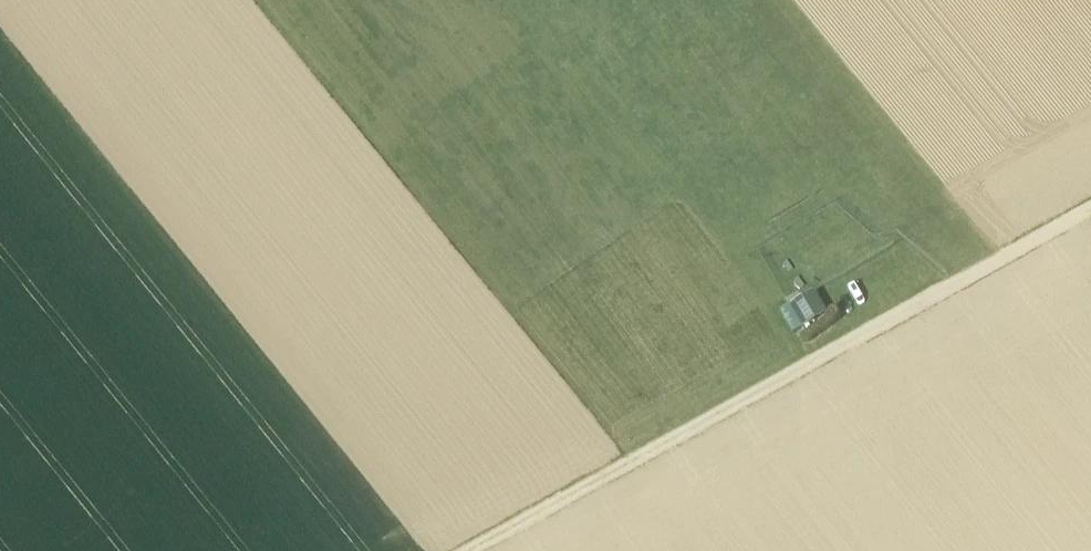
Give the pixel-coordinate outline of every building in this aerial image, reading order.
[(837,322),(824,301),(801,314),(814,336),(837,322)]
